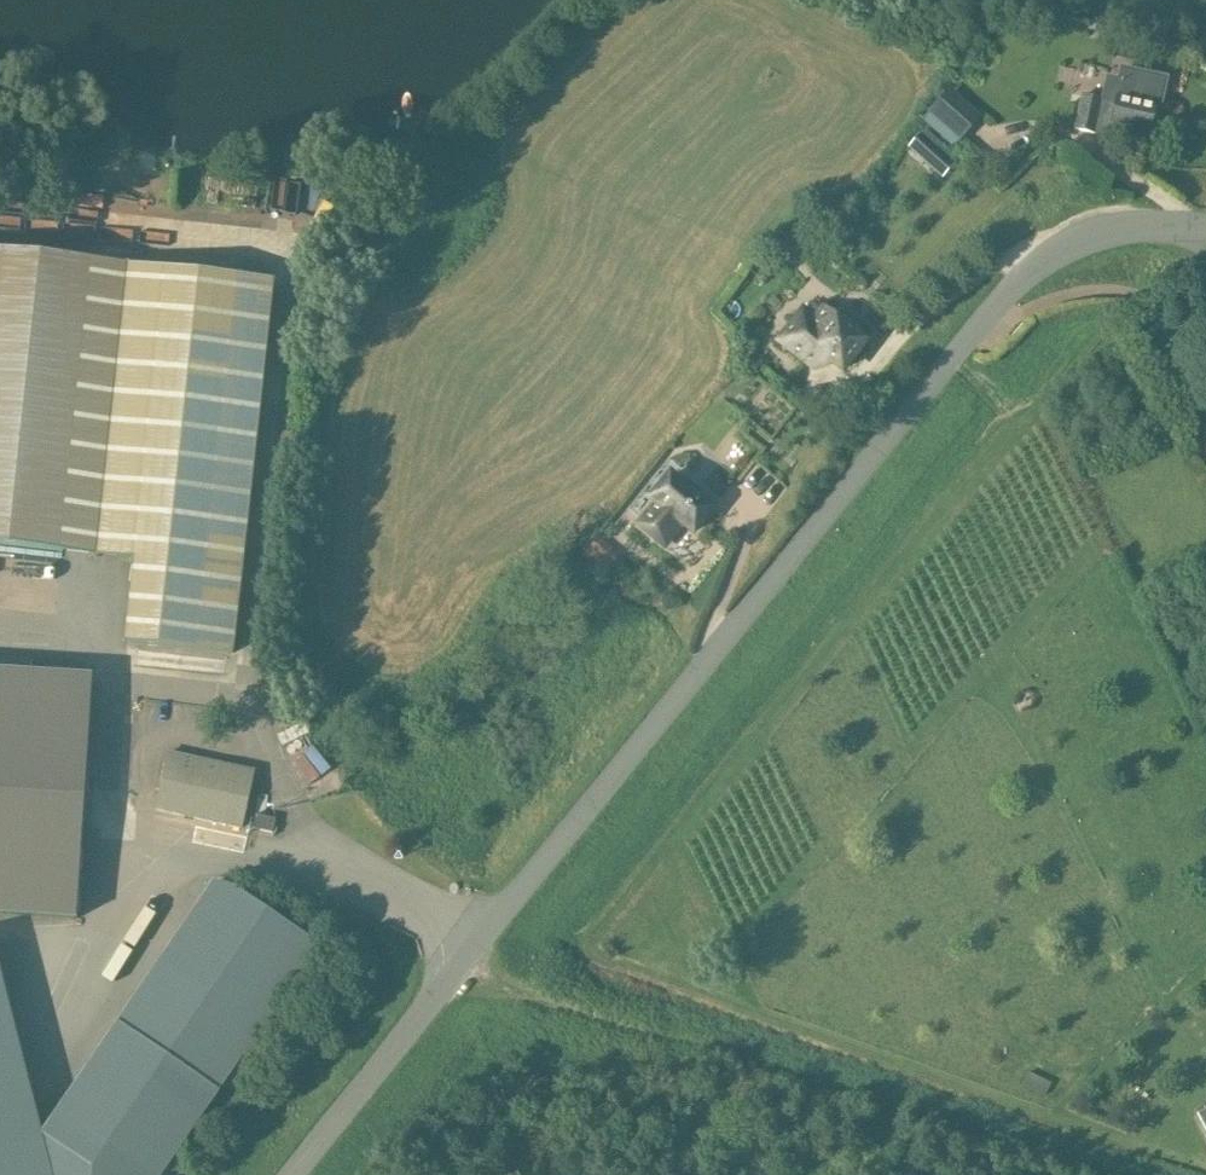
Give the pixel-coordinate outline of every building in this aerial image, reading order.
[(1075,128),(1094,132),(1095,128),(1112,132),(1114,122),(1149,130),(1159,87),(1146,84),(1148,76),(1123,71),(1117,97),(1116,97),(1115,103),(1082,95),(1075,128)] [(946,101),(926,124),(954,149),(974,126),(946,101)] [(936,147),(924,160),(943,177),(955,163),(936,147)] [(304,213),(312,180),(299,177),(297,186),(281,182),(275,206),(304,213)] [(0,250),(0,544),(135,559),(126,641),(234,653),(274,280),(0,250)] [(844,370),(868,339),(826,306),(817,318),(804,308),(780,339),(807,361),(816,348),(844,370)] [(694,531),(713,508),(671,475),(652,498),(658,503),(640,525),(665,545),(683,522),(694,531)] [(76,919),(92,677),(0,672),(0,914),(76,919)] [(156,810),(177,815),(246,830),(257,778),(167,758),(156,810)] [(276,819),(257,814),(254,829),(273,833),(276,819)] [(214,883),(119,1023),(219,1091),(319,946),(245,895),(237,890),(214,883)] [(40,1137),(0,977),(0,1174),(50,1174),(40,1137)] [(40,1137),(50,1174),(162,1174),(219,1091),(119,1023),(40,1137)] [(1198,1114),(1205,1132),(1205,1110),(1198,1114)]
